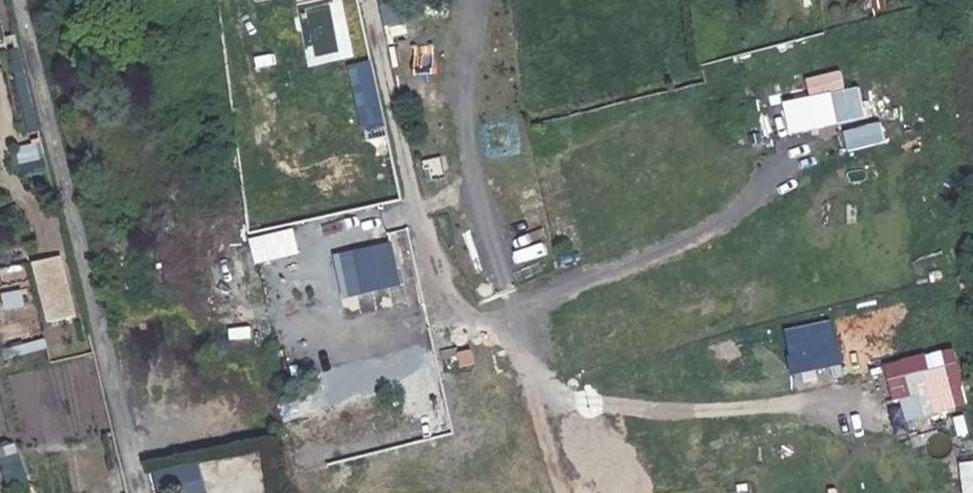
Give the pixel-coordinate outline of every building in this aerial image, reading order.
[(860,85),(849,87),(844,68),(808,77),(812,96),(832,91),(839,122),(867,115),(860,85)] [(377,84),(352,89),(364,141),(388,136),(377,84)] [(785,99),(790,132),(819,128),(815,94),(785,99)] [(295,227),(251,237),(256,262),(300,253),(295,227)] [(395,233),(399,268),(415,266),(410,231),(395,233)] [(390,238),(334,255),(347,299),(403,282),(390,238)] [(67,253),(33,261),(48,323),(81,315),(67,253)] [(831,318),(784,329),(789,353),(837,342),(831,318)] [(792,374),(843,363),(839,344),(788,355),(792,374)] [(885,362),(901,422),(970,404),(955,345),(885,362)] [(0,448),(0,454),(11,490),(30,484),(17,443),(0,448)] [(963,492),(972,492),(972,459),(962,460),(963,492)] [(159,492),(180,492),(207,484),(199,460),(153,475),(159,492)]
